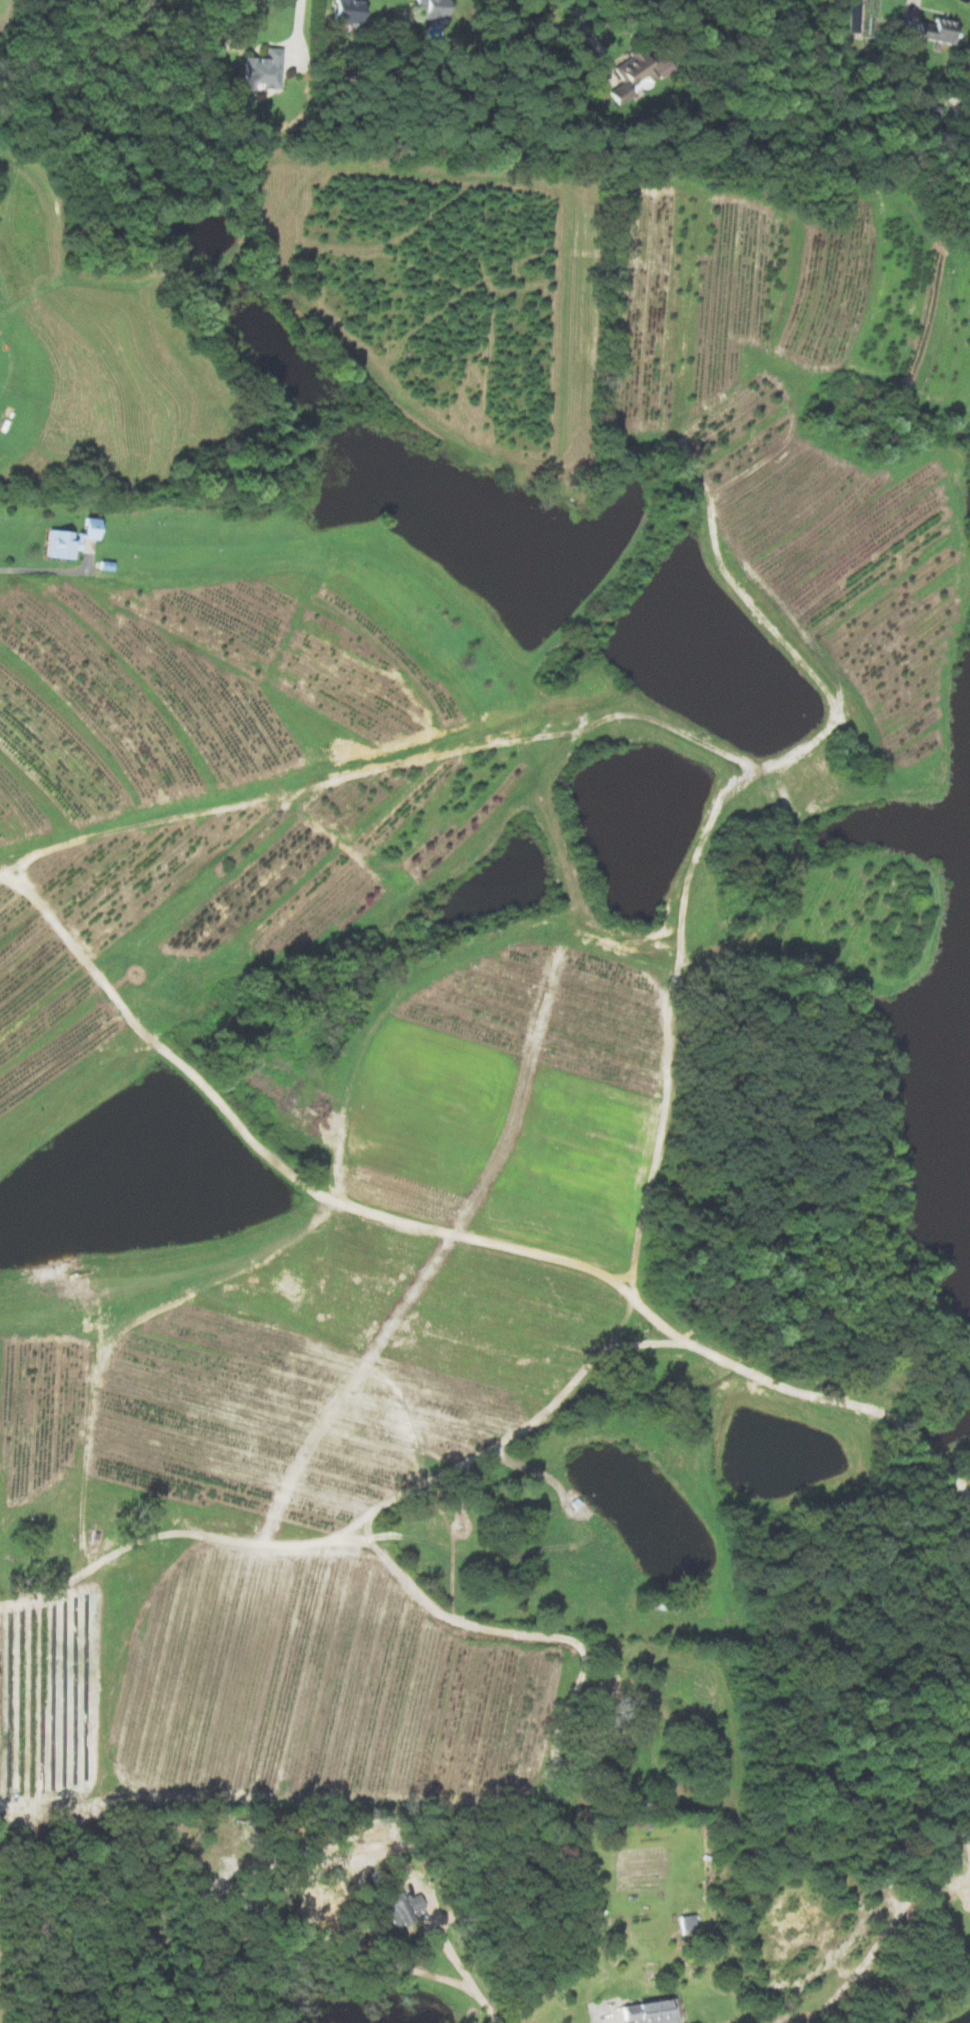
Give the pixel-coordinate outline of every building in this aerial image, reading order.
[(328,21),(359,24),(361,0),(330,0),(328,21)] [(446,19),(447,0),(415,0),(414,18),(446,19)] [(929,25),(915,21),(911,36),(947,45),(952,22),(931,16),(929,25)] [(279,48),(263,47),(262,57),(239,57),(238,90),(250,90),(250,89),(277,90),(279,48)] [(610,68),(620,82),(605,93),(614,106),(631,95),(626,88),(642,77),(644,81),(652,75),(656,79),(670,69),(660,55),(646,65),(635,49),(610,68)] [(46,530),(43,557),(68,560),(69,550),(79,551),(80,539),(94,540),(96,519),(80,517),(79,534),(73,533),(46,530)] [(391,1926),(424,1911),(416,1894),(407,1898),(403,1890),(379,1901),(391,1926)] [(694,1932),(692,1914),(677,1917),(680,1934),(694,1932)] [(672,2000),(618,2005),(619,2022),(630,2021),(630,2022),(675,2022),(672,2000)]
